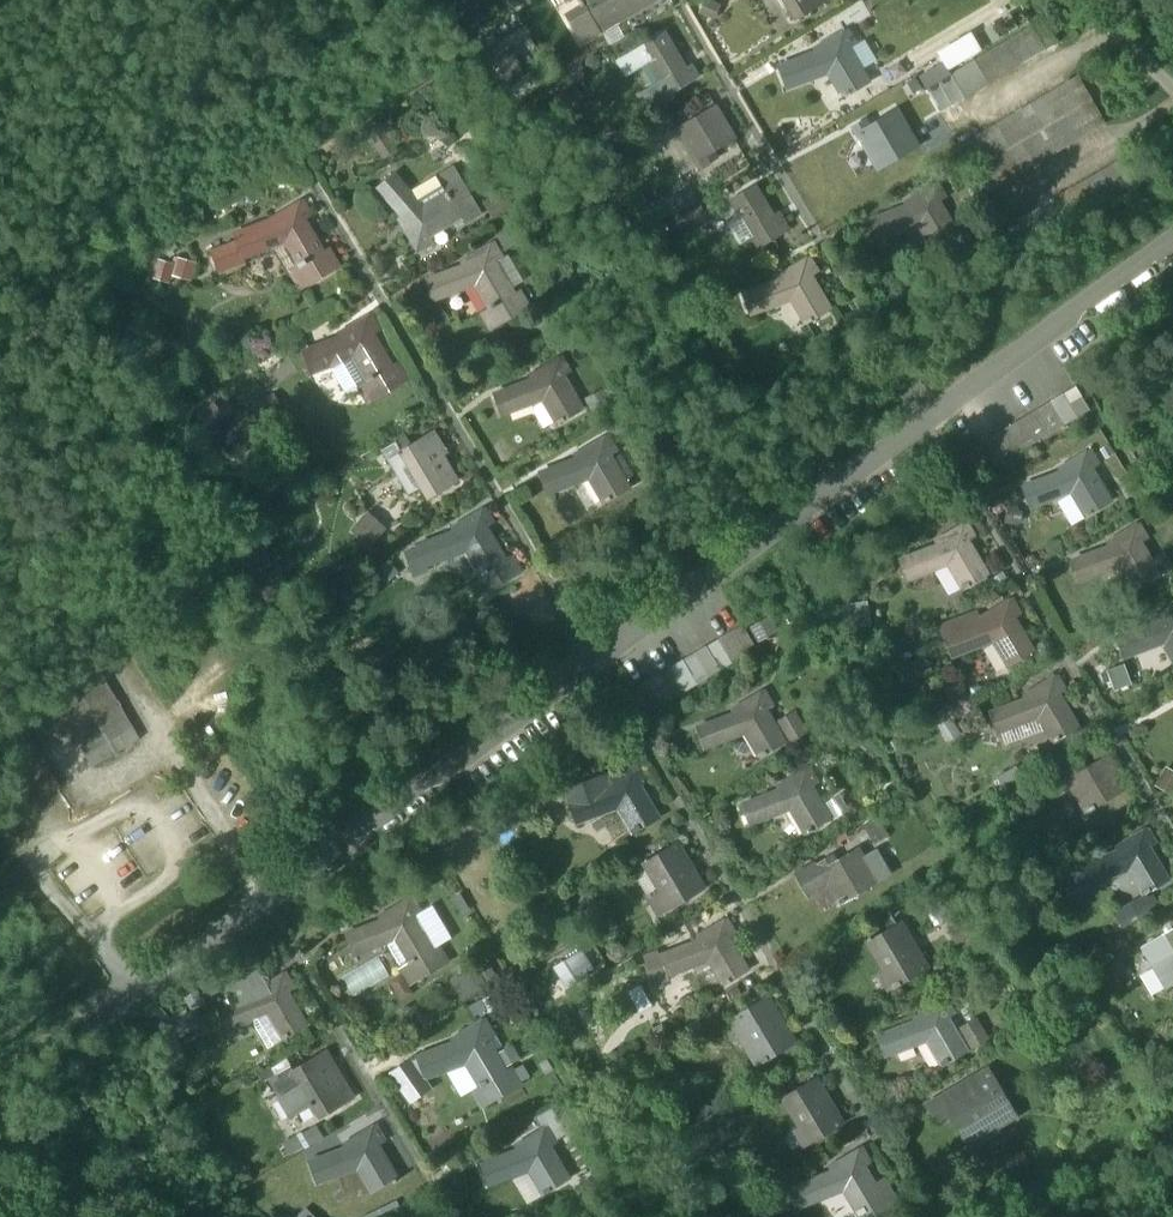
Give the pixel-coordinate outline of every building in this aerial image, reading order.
[(576,1),(580,7),(582,6),(597,30),(598,32),(651,0),(578,0),(576,1)] [(709,0),(703,0),(697,14),(714,21),(720,5),(709,0)] [(794,21),(828,1),(827,0),(782,0),(794,21)] [(582,6),(580,7),(566,16),(580,40),(597,30),(582,6)] [(1044,20),(1031,27),(1046,51),(1057,44),(1058,44),(1044,20)] [(1034,58),(1046,51),(1031,27),(1020,34),(1034,58)] [(786,87),(816,76),(828,71),(844,98),(868,84),(847,49),(854,45),(845,30),(825,43),(819,46),(822,51),(818,54),(779,68),(786,87)] [(935,52),(947,71),(981,50),(970,31),(935,52)] [(1022,65),(1034,58),(1020,34),(1008,41),(1022,65)] [(663,35),(645,45),(620,60),(629,74),(649,63),(661,84),(641,96),(650,111),(672,98),(670,96),(697,80),(690,68),(685,72),(663,35)] [(1010,72),(1022,65),(1008,41),(996,48),(1010,72)] [(999,79),(1010,72),(996,48),(984,55),(999,79)] [(509,50),(491,60),(507,86),(524,76),(509,50)] [(988,85),(999,79),(984,55),(974,61),(988,85)] [(976,92),(988,85),(974,61),(962,68),(976,92)] [(964,99),(976,92),(962,68),(950,75),(964,99)] [(952,106),(964,99),(950,75),(937,82),(952,106)] [(1065,84),(1079,108),(1091,101),(1077,77),(1065,84)] [(939,114),(952,106),(937,82),(925,90),(939,114)] [(1053,91),(1067,115),(1079,108),(1065,84),(1053,91)] [(1042,98),(1056,122),(1067,115),(1053,91),(1042,98)] [(882,101),(887,110),(898,104),(892,95),(882,101)] [(1030,105),(1044,129),(1056,122),(1042,98),(1030,105)] [(1105,124),(1091,101),(1079,108),(1093,131),(1105,124)] [(1018,112),(1032,136),(1044,129),(1030,105),(1018,112)] [(699,166),(700,169),(710,164),(707,159),(734,143),(713,108),(677,129),(699,166)] [(1093,131),(1079,108),(1067,115),(1081,138),(1093,131)] [(854,128),(878,169),(915,147),(895,112),(868,128),(864,122),(854,128)] [(1006,119),(1020,142),(1032,136),(1018,112),(1006,119)] [(1081,138),(1067,115),(1056,122),(1069,145),(1081,138)] [(994,126),(1008,149),(1020,142),(1006,119),(994,126)] [(1069,145),(1056,122),(1044,129),(1058,152),(1069,145)] [(380,124),(365,133),(381,159),(397,149),(380,124)] [(983,133),(997,156),(1008,149),(994,126),(983,133)] [(699,166),(677,129),(661,139),(683,176),(699,166)] [(1058,152),(1044,129),(1032,136),(1046,159),(1058,152)] [(971,140),(985,163),(997,156),(983,133),(971,140)] [(1046,159),(1032,136),(1020,142),(1034,166),(1046,159)] [(959,147),(973,171),(985,163),(971,140),(959,147)] [(1034,166),(1020,142),(1008,149),(1022,173),(1034,166)] [(1022,173),(1008,149),(997,156),(1010,180),(1022,173)] [(1010,180),(997,156),(985,163),(999,187),(1010,180)] [(1124,157),(1112,164),(1126,187),(1138,180),(1124,157)] [(999,187),(985,163),(973,171),(986,194),(987,194),(999,187)] [(1114,194),(1126,187),(1112,164),(1101,171),(1114,194)] [(414,191),(412,197),(421,208),(446,192),(441,185),(458,176),(454,167),(414,191)] [(1103,201),(1114,194),(1101,171),(1089,178),(1103,201)] [(480,212),(458,176),(441,185),(446,192),(421,208),(412,197),(392,174),(377,187),(404,218),(407,224),(403,226),(418,252),(431,245),(427,237),(460,217),(463,222),(480,212)] [(1091,208),(1103,201),(1089,178),(1077,185),(1091,208)] [(920,225),(936,251),(959,238),(939,203),(945,199),(937,184),(916,196),(920,202),(910,208),(870,222),(877,241),(920,225)] [(738,214),(740,217),(752,239),(758,249),(788,232),(780,219),(775,222),(754,186),(735,197),(743,211),(738,214)] [(1055,229),(1067,222),(1054,199),(1042,206),(1055,229)] [(274,224),(264,228),(257,231),(235,239),(237,244),(243,258),(271,247),(285,242),(299,266),(291,271),(301,288),(338,267),(328,250),(322,253),(303,219),(310,215),(302,202),(282,214),(284,218),(274,224)] [(700,205),(673,221),(682,235),(708,220),(700,205)] [(1044,236),(1055,229),(1042,206),(1030,213),(1044,236)] [(1032,243),(1044,236),(1030,213),(1018,220),(1032,243)] [(741,246),(752,239),(740,217),(728,224),(741,246)] [(509,228),(495,237),(504,251),(518,243),(509,228)] [(285,242),(271,247),(286,274),(291,271),(299,266),(285,242)] [(245,263),(243,258),(237,244),(213,254),(222,273),(245,263)] [(482,316),(492,333),(528,312),(518,295),(514,297),(510,289),(494,263),(502,258),(494,245),(473,258),(476,263),(464,270),(426,284),(432,301),(473,286),(488,312),(482,316)] [(507,255),(502,258),(494,263),(510,289),(522,281),(507,255)] [(174,265),(171,277),(191,281),(196,263),(176,257),(174,265)] [(791,299),(807,325),(830,311),(810,276),(816,272),(808,258),(787,270),(782,273),(786,278),(781,281),(741,296),(748,314),(791,299)] [(171,277),(174,265),(158,260),(152,280),(168,285),(171,277)] [(359,389),(368,405),(404,384),(394,368),(390,371),(370,337),(377,332),(370,319),(345,334),(348,338),(340,343),(303,355),(309,374),(328,367),(351,360),(366,385),(359,389)] [(351,360),(328,367),(346,397),(359,389),(366,385),(351,360)] [(541,402),(557,428),(581,413),(561,379),(568,375),(559,360),(533,375),(537,381),(531,384),(492,397),(499,417),(541,402)] [(1075,387),(1062,395),(1076,418),(1089,410),(1075,387)] [(601,389),(584,399),(593,413),(609,403),(601,389)] [(1064,425),(1076,418),(1062,395),(1050,402),(1064,425)] [(214,403),(195,416),(214,443),(241,423),(226,402),(217,408),(214,403)] [(1052,432),(1064,425),(1050,402),(1039,409),(1052,432)] [(1041,439),(1052,432),(1039,409),(1027,415),(1041,439)] [(1029,446),(1041,439),(1027,415),(1015,422),(1029,446)] [(1017,452),(1029,446),(1015,422),(1003,429),(1017,452)] [(1005,459),(1017,452),(1003,429),(992,436),(1005,459)] [(432,434),(410,447),(399,453),(419,488),(428,502),(454,486),(435,455),(442,451),(432,434)] [(993,467),(1005,459),(992,436),(980,443),(993,467)] [(394,444),(399,453),(410,447),(404,438),(394,444)] [(589,479),(605,506),(628,492),(608,457),(615,453),(608,441),(582,455),(585,460),(579,463),(540,476),(545,493),(589,479)] [(419,488),(394,444),(381,452),(407,495),(419,488)] [(1085,516),(1086,518),(1110,504),(1089,468),(1096,464),(1089,452),(1068,463),(1070,468),(1060,474),(1020,488),(1028,507),(1055,497),(1070,491),(1085,516)] [(1055,497),(1070,525),(1085,516),(1070,491),(1055,497)] [(1017,507),(1007,505),(1004,523),(1014,525),(1015,522),(1020,523),(1022,511),(1017,511),(1017,507)] [(386,528),(365,511),(348,532),(368,549),(386,528)] [(465,550),(479,575),(503,561),(484,528),(491,524),(484,511),(462,524),(464,528),(455,533),(416,548),(417,550),(424,566),(465,550)] [(961,587),(962,590),(987,576),(966,541),(974,537),(966,524),(940,539),(942,543),(935,546),(898,560),(906,582),(934,570),(947,563),(961,587)] [(1121,566),(1137,592),(1160,578),(1140,544),(1147,540),(1140,527),(1114,542),(1117,546),(1111,549),(1073,563),(1080,582),(1121,566)] [(265,540),(237,543),(239,564),(267,561),(265,540)] [(426,571),(424,566),(417,550),(402,556),(410,577),(426,571)] [(510,557),(503,561),(479,575),(467,582),(477,599),(520,574),(510,557)] [(934,570),(947,595),(961,587),(947,563),(934,570)] [(871,578),(868,576),(866,576),(862,578),(862,581),(863,584),(866,586),(869,586),(872,584),(872,582),(871,578)] [(993,640),(1008,666),(1032,652),(1011,617),(1019,613),(1011,600),(985,615),(988,619),(983,621),(981,623),(942,637),(950,656),(993,640)] [(867,602),(834,606),(837,630),(869,626),(867,602)] [(1172,656),(1172,607),(1157,616),(1159,621),(1154,624),(1116,638),(1123,657),(1165,641),(1172,656)] [(937,624),(942,637),(981,623),(976,610),(937,624)] [(770,615),(749,627),(757,642),(778,631),(770,615)] [(741,625),(729,632),(743,656),(755,649),(741,625)] [(731,663),(743,656),(729,632),(717,639),(731,663)] [(720,670),(731,663),(717,639),(706,646),(720,670)] [(708,677),(720,670),(706,646),(694,653),(708,677)] [(696,684),(708,677),(694,653),(682,660),(696,684)] [(904,666),(909,679),(926,672),(921,659),(904,666)] [(684,691),(696,684),(682,660),(670,667),(684,691)] [(1124,664),(1106,671),(1113,691),(1131,685),(1124,664)] [(673,698),(684,691),(670,667),(659,674),(673,698)] [(97,669),(74,683),(81,694),(104,681),(97,669)] [(661,705),(673,698),(659,674),(647,681),(661,705)] [(1046,730),(1052,742),(1077,728),(1056,693),(1064,689),(1056,676),(1031,691),(1033,696),(1027,699),(988,713),(995,733),(1000,731),(1038,717),(1046,730)] [(104,681),(81,694),(88,706),(111,692),(104,681)] [(649,712),(661,705),(647,681),(635,688),(649,712)] [(58,708),(81,694),(74,683),(51,696),(58,708)] [(111,692),(88,706),(94,718),(118,704),(111,692)] [(65,720),(88,706),(81,694),(58,708),(65,720)] [(746,733),(761,759),(786,744),(765,709),(771,706),(763,694),(739,709),(741,712),(735,716),(697,730),(704,748),(746,733)] [(118,704),(94,718),(102,730),(125,716),(118,704)] [(71,731),(94,718),(88,706),(65,720),(71,731)] [(125,716),(102,730),(108,741),(132,728),(125,716)] [(1038,717),(1000,731),(1005,745),(1046,730),(1038,717)] [(78,743),(102,730),(94,718),(71,731),(78,743)] [(782,726),(791,740),(804,732),(796,718),(782,726)] [(940,726),(947,738),(955,733),(948,721),(940,726)] [(132,728),(108,741),(115,753),(139,739),(132,728)] [(85,755),(108,741),(102,730),(78,743),(85,755)] [(92,767),(115,753),(108,741),(85,755),(92,767)] [(17,764),(24,776),(47,762),(40,751),(17,764)] [(1064,774),(1087,814),(1124,792),(1104,759),(1078,774),(1074,768),(1064,774)] [(617,806),(633,832),(657,818),(636,783),(643,779),(636,766),(610,781),(612,786),(606,789),(604,790),(598,776),(565,789),(570,802),(568,802),(575,822),(617,806)] [(1164,766),(1154,786),(1172,796),(1172,771),(1164,766)] [(789,808),(804,834),(828,820),(808,785),(815,781),(808,768),(782,783),(784,787),(779,791),(740,805),(747,824),(789,808)] [(839,795),(824,804),(833,820),(848,811),(839,795)] [(877,816),(862,825),(874,844),(888,835),(877,816)] [(1143,893),(1143,894),(1149,891),(1167,881),(1146,846),(1153,842),(1147,829),(1126,841),(1128,846),(1117,852),(1078,866),(1085,885),(1128,869),(1143,893)] [(643,862),(661,891),(648,899),(658,915),(679,903),(703,889),(676,843),(643,862)] [(826,884),(838,905),(888,875),(874,851),(862,858),(856,849),(829,865),(825,859),(815,865),(796,876),(808,895),(826,884)] [(1159,906),(1149,891),(1143,894),(1143,893),(1111,913),(1120,928),(1159,906)] [(400,967),(410,984),(446,963),(436,946),(432,948),(412,915),(419,911),(412,898),(386,913),(388,917),(382,921),(344,935),(352,954),(385,941),(393,938),(408,963),(400,967)] [(432,948),(436,946),(451,937),(432,904),(419,911),(412,915),(432,948)] [(968,918),(947,929),(955,944),(976,933),(968,918)] [(892,967),(901,983),(926,968),(899,921),(866,940),(883,969),(885,972),(892,967)] [(708,961),(723,986),(748,972),(728,937),(733,934),(725,922),(701,936),(703,940),(697,943),(659,957),(666,976),(708,961)] [(1172,969),(1172,939),(1170,941),(1166,935),(1156,940),(1166,957),(1172,969)] [(385,941),(400,967),(408,963),(393,938),(385,941)] [(1141,949),(1151,966),(1166,957),(1156,940),(1141,949)] [(564,982),(592,963),(581,947),(553,966),(564,982)] [(1172,984),(1172,969),(1166,957),(1151,966),(1164,989),(1172,984)] [(885,972),(883,969),(875,974),(886,992),(901,983),(892,967),(885,972)] [(225,1030),(254,1019),(267,1014),(282,1040),(306,1026),(286,991),(293,987),(285,974),(266,985),(265,986),(267,990),(256,996),(231,1006),(218,1011),(225,1030)] [(223,991),(231,1006),(256,996),(267,990),(265,986),(266,985),(261,975),(249,981),(247,978),(223,991)] [(734,1017),(751,1046),(745,1049),(755,1065),(760,1062),(761,1062),(793,1043),(766,998),(734,1017)] [(926,1039),(941,1065),(966,1051),(945,1016),(952,1012),(945,999),(919,1014),(922,1019),(916,1022),(878,1036),(884,1055),(926,1039)] [(139,1023),(147,1035),(167,1021),(169,1019),(161,1007),(139,1023)] [(268,1048),(282,1040),(267,1014),(254,1019),(255,1026),(268,1048)] [(472,1090),(482,1107),(519,1085),(511,1071),(509,1068),(504,1071),(495,1056),(484,1038),(491,1033),(484,1021),(458,1036),(461,1041),(454,1044),(417,1058),(424,1077),(444,1069),(465,1061),(480,1086),(472,1090)] [(963,1033),(971,1047),(985,1039),(977,1025),(963,1033)] [(504,1050),(493,1032),(491,1033),(484,1038),(495,1056),(504,1050)] [(511,1046),(504,1050),(495,1056),(504,1071),(509,1068),(520,1062),(511,1046)] [(290,1067),(292,1070),(304,1063),(297,1050),(284,1057),(290,1067)] [(312,1105),(320,1118),(347,1102),(328,1070),(335,1066),(325,1050),(304,1063),(292,1070),(299,1083),(312,1105)] [(290,1067),(284,1057),(260,1072),(265,1081),(267,1080),(274,1076),(290,1067)] [(391,1073),(410,1101),(428,1088),(421,1079),(424,1077),(417,1058),(407,1062),(391,1073)] [(444,1069),(460,1097),(472,1090),(480,1086),(465,1061),(444,1069)] [(511,1071),(519,1085),(529,1079),(522,1065),(511,1071)] [(274,1076),(283,1092),(299,1083),(292,1070),(290,1067),(274,1076)] [(950,1114),(970,1148),(979,1143),(978,1142),(999,1130),(997,1127),(1015,1116),(988,1071),(928,1107),(936,1122),(950,1114)] [(290,1118),(296,1114),(283,1092),(274,1076),(267,1080),(290,1118)] [(808,1123),(817,1138),(841,1124),(814,1078),(782,1096),(799,1125),(800,1128),(808,1123)] [(312,1105),(299,1083),(283,1092),(296,1114),(312,1105)] [(559,1126),(564,1134),(570,1131),(565,1123),(559,1126)] [(800,1128),(799,1125),(791,1129),(802,1147),(817,1138),(808,1123),(800,1128)] [(282,1145),(289,1157),(324,1137),(316,1124),(282,1145)] [(357,1166),(372,1192),(396,1179),(376,1143),(383,1139),(375,1126),(349,1141),(352,1146),(346,1149),(308,1163),(315,1182),(357,1166)] [(529,1168),(544,1193),(568,1179),(548,1144),(555,1140),(547,1127),(521,1142),(524,1147),(518,1150),(480,1165),(487,1183),(529,1168)] [(873,1184),(861,1164),(869,1160),(862,1148),(836,1163),(838,1168),(832,1171),(788,1189),(795,1207),(843,1188),(858,1214),(860,1216),(888,1216),(899,1210),(880,1179),(873,1184)]
